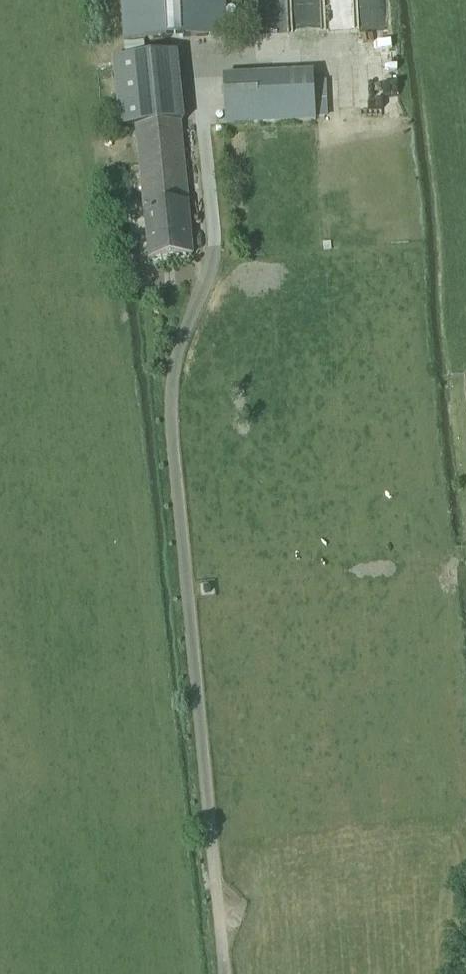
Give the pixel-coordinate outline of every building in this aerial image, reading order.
[(226,35),(224,0),(123,0),(125,41),(226,35)] [(178,56),(113,62),(119,128),(184,122),(178,56)] [(226,128),(316,124),(314,74),(224,77),(226,128)] [(180,123),(135,127),(143,203),(145,223),(148,257),(149,260),(193,255),(180,123)] [(204,595),(212,594),(211,586),(203,587),(204,595)]
